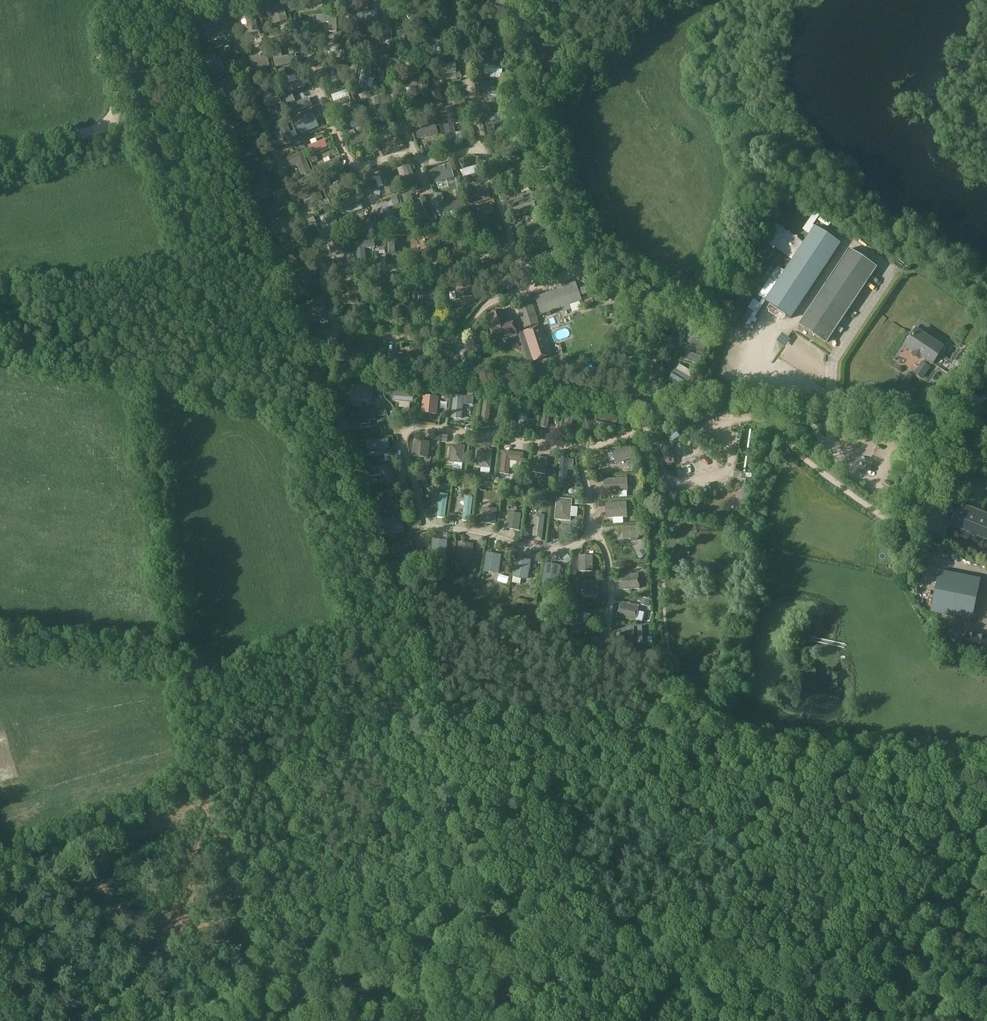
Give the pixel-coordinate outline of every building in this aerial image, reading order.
[(269,1),(274,24),(287,21),(281,0),(274,0),(269,1)] [(342,9),(357,8),(356,0),(341,0),(342,9)] [(510,0),(491,0),(491,7),(501,7),(501,16),(511,16),(510,0)] [(252,5),(243,7),(249,32),(258,30),(252,5)] [(220,8),(205,13),(212,34),(227,29),(220,8)] [(374,12),(357,14),(358,25),(376,23),(376,22),(376,21),(376,19),(375,19),(374,12)] [(418,19),(412,12),(407,17),(419,33),(424,28),(418,19)] [(312,16),(312,23),(328,23),(328,32),(336,32),(336,16),(312,16)] [(481,31),(486,24),(477,19),(473,25),(481,31)] [(401,28),(404,42),(394,44),(396,52),(405,50),(414,48),(409,26),(401,28)] [(483,32),(483,40),(494,40),(494,50),(502,50),(502,33),(483,32)] [(442,41),(426,36),(420,58),(427,61),(431,46),(440,49),(442,41)] [(323,50),(324,50),(334,52),(333,56),(341,58),(342,46),(324,43),(323,50)] [(271,49),(275,68),(297,63),(295,55),(282,58),(280,48),(271,49)] [(265,52),(249,57),(253,70),(269,66),(265,52)] [(352,57),(349,78),(356,79),(359,58),(352,57)] [(219,59),(206,65),(211,76),(224,70),(219,59)] [(455,64),(434,67),(436,76),(457,73),(455,64)] [(422,66),(399,70),(400,77),(423,73),(422,66)] [(484,74),(491,74),(500,74),(502,74),(502,67),(485,66),(484,74)] [(324,79),(331,77),(340,75),(341,75),(339,67),(322,71),(324,79)] [(362,68),(359,88),(367,89),(371,69),(362,68)] [(404,89),(406,89),(412,88),(425,85),(423,76),(402,80),(404,89)] [(240,95),(233,77),(220,82),(227,100),(240,95)] [(298,82),(290,84),(283,87),(286,94),(303,88),(301,81),(298,82)] [(278,90),(273,92),(261,95),(265,109),(282,104),(278,90)] [(346,90),(330,96),(333,102),(338,100),(340,105),(350,101),(346,90)] [(383,96),(374,97),(378,120),(387,119),(383,96)] [(411,111),(417,109),(424,107),(431,105),(429,98),(409,104),(411,111)] [(290,107),(288,108),(291,115),(310,107),(307,100),(297,104),(290,107)] [(460,104),(439,109),(441,117),(461,113),(460,104)] [(359,110),(341,117),(344,124),(362,117),(359,110)] [(230,115),(236,133),(248,129),(242,111),(230,115)] [(495,133),(493,122),(505,120),(504,112),(483,115),(484,123),(486,123),(487,134),(495,133)] [(284,118),(269,125),(273,134),(280,131),(285,143),(293,139),(284,118)] [(294,120),(296,127),(302,124),(300,118),(294,120)] [(302,124),(296,127),(300,135),(319,127),(315,119),(302,124)] [(456,137),(455,133),(453,122),(443,124),(448,146),(457,144),(456,137)] [(374,130),(377,138),(388,134),(393,133),(390,124),(374,130)] [(436,126),(415,131),(417,139),(438,134),(436,126)] [(263,131),(250,131),(251,142),(263,141),(263,131)] [(351,147),(371,140),(368,132),(348,139),(351,147)] [(517,138),(495,145),(498,154),(520,146),(517,138)] [(324,140),(308,146),(311,153),(327,147),(324,140)] [(240,148),(246,165),(259,161),(253,143),(240,148)] [(302,152),(285,159),(288,167),(296,164),(301,176),(310,172),(302,152)] [(338,158),(316,167),(319,175),(341,165),(338,158)] [(524,160),(504,165),(506,172),(526,166),(524,160)] [(436,183),(454,178),(450,164),(432,170),(436,183)] [(410,165),(402,168),(408,188),(417,185),(410,165)] [(480,165),(461,170),(463,178),(482,172),(480,165)] [(374,183),(380,181),(377,171),(371,173),(374,183)] [(379,176),(380,177),(383,187),(387,196),(396,193),(388,172),(379,176)] [(264,177),(246,184),(251,196),(269,190),(264,177)] [(350,177),(329,187),(332,195),(354,185),(350,177)] [(315,183),(296,191),(300,200),(310,196),(313,203),(322,199),(315,183)] [(531,190),(511,198),(514,205),(533,197),(531,190)] [(487,192),(478,195),(468,198),(470,206),(490,200),(487,192)] [(272,197),(274,205),(290,201),(287,193),(272,197)] [(411,194),(402,197),(409,217),(417,214),(411,194)] [(331,205),(328,199),(318,204),(321,210),(331,205)] [(360,201),(339,207),(342,217),(363,210),(360,201)] [(444,215),(466,209),(464,201),(442,207),(444,215)] [(534,201),(510,210),(513,219),(530,213),(534,224),(541,221),(537,210),(534,201)] [(490,204),(474,208),(480,229),(489,226),(486,214),(493,212),(490,204)] [(328,211),(321,215),(327,226),(321,230),(325,238),(339,230),(328,211)] [(374,223),(353,224),(353,233),(374,232),(374,223)] [(407,223),(383,224),(384,234),(408,232),(407,223)] [(815,227),(765,302),(790,319),(840,244),(815,227)] [(548,228),(527,237),(531,244),(551,235),(548,228)] [(463,232),(455,233),(459,254),(468,252),(463,232)] [(443,234),(435,235),(437,256),(445,255),(443,234)] [(348,236),(328,244),(332,254),(341,250),(343,256),(351,252),(349,247),(351,245),(348,236)] [(374,239),(355,240),(357,262),(365,261),(364,248),(374,247),(374,239)] [(555,249),(535,258),(539,265),(558,256),(555,249)] [(827,284),(799,325),(826,343),(876,268),(848,250),(826,283),(827,284)] [(495,260),(479,264),(482,277),(498,274),(495,260)] [(516,271),(499,277),(503,287),(519,280),(516,271)] [(468,274),(453,276),(456,297),(471,296),(468,274)] [(356,281),(340,283),(342,306),(358,304),(356,281)] [(393,281),(380,281),(381,304),(393,304),(393,281)] [(434,281),(418,281),(419,302),(434,302),(434,281)] [(564,285),(551,289),(552,293),(536,298),(541,313),(581,300),(580,296),(578,290),(576,285),(565,288),(564,285)] [(641,299),(645,291),(643,290),(635,285),(630,292),(641,299)] [(578,290),(580,296),(588,294),(586,288),(578,290)] [(645,291),(641,299),(652,305),(656,297),(648,293),(645,291)] [(668,312),(671,304),(674,299),(666,295),(660,308),(668,312)] [(539,324),(531,300),(516,305),(524,329),(539,324)] [(324,301),(306,302),(307,317),(325,316),(324,301)] [(690,325),(692,318),(695,313),(695,312),(688,309),(682,322),(690,325)] [(494,343),(516,335),(511,319),(505,321),(501,311),(489,315),(492,325),(489,327),(494,343)] [(540,327),(523,333),(532,361),(549,356),(540,327)] [(916,330),(905,346),(896,361),(915,374),(921,378),(929,368),(928,367),(930,363),(932,364),(943,348),(916,330)] [(662,337),(663,353),(671,353),(671,336),(662,337)] [(693,338),(689,346),(703,351),(707,343),(693,338)] [(362,349),(346,347),(345,353),(342,353),(341,361),(361,363),(362,349)] [(465,349),(457,352),(460,362),(447,367),(451,376),(472,368),(465,349)] [(389,367),(408,369),(410,354),(392,352),(389,367)] [(687,352),(684,360),(698,365),(701,357),(687,352)] [(691,379),(676,370),(675,369),(668,381),(691,394),(698,383),(691,379)] [(908,371),(904,379),(910,383),(915,375),(908,371)] [(371,388),(349,386),(348,401),(369,403),(371,388)] [(393,402),(400,403),(410,404),(413,404),(414,395),(410,395),(410,391),(399,390),(399,394),(394,394),(393,402)] [(641,390),(632,390),(633,411),(642,411),(641,390)] [(472,399),(453,396),(450,417),(461,419),(463,404),(472,405),(472,399)] [(437,398),(423,397),(421,415),(435,416),(437,398)] [(484,401),(481,422),(489,423),(492,402),(484,401)] [(518,426),(518,425),(520,409),(521,404),(513,403),(510,425),(518,426)] [(696,413),(716,414),(716,409),(705,409),(705,405),(696,405),(696,408),(696,413)] [(543,407),(540,428),(548,429),(551,408),(543,407)] [(567,410),(563,433),(570,434),(575,412),(567,410)] [(374,412),(349,415),(350,423),(356,423),(357,429),(370,428),(369,421),(375,420),(374,412)] [(597,414),(595,422),(617,427),(619,419),(597,414)] [(334,423),(343,422),(342,415),(333,416),(334,423)] [(679,436),(676,432),(668,439),(671,442),(679,436)] [(388,439),(367,441),(368,450),(388,448),(388,439)] [(428,442),(413,441),(411,456),(426,458),(428,442)] [(463,446),(449,445),(447,462),(461,463),(463,446)] [(629,445),(610,450),(614,463),(633,458),(629,445)] [(489,469),(491,450),(477,448),(475,467),(489,469)] [(501,451),(498,474),(508,475),(509,461),(521,462),(522,454),(501,451)] [(547,459),(533,457),(531,472),(544,474),(547,459)] [(558,479),(566,480),(567,470),(572,470),(572,461),(567,461),(567,460),(559,460),(558,479)] [(395,483),(393,465),(369,469),(370,477),(385,475),(387,485),(395,483)] [(605,492),(628,491),(627,478),(604,479),(605,492)] [(751,482),(741,480),(739,493),(749,495),(751,482)] [(395,491),(379,493),(381,506),(396,505),(395,491)] [(438,508),(437,517),(445,518),(448,495),(440,494),(440,496),(438,508)] [(465,497),(462,521),(470,522),(473,498),(465,497)] [(572,500),(556,499),(555,520),(570,522),(572,500)] [(625,502),(604,503),(605,519),(626,518),(625,502)] [(959,504),(950,526),(986,541),(986,515),(959,504)] [(495,510),(480,508),(479,524),(494,525),(495,510)] [(520,515),(508,512),(505,529),(518,531),(520,515)] [(536,515),(533,539),(542,540),(545,516),(536,515)] [(378,516),(369,517),(370,524),(379,523),(378,516)] [(399,518),(383,521),(386,535),(401,532),(399,518)] [(638,526),(622,527),(622,539),(639,538),(638,526)] [(447,541),(432,540),(431,558),(446,560),(447,541)] [(472,545),(457,543),(454,565),(469,567),(472,545)] [(639,544),(633,547),(637,553),(642,549),(639,544)] [(500,556),(485,553),(483,572),(497,574),(500,556)] [(591,556),(578,556),(578,572),(592,572),(591,556)] [(529,560),(515,558),(512,577),(526,580),(529,560)] [(559,566),(545,564),(541,583),(556,585),(559,566)] [(929,603),(940,606),(938,616),(971,621),(980,578),(947,572),(946,574),(934,572),(929,603)] [(637,574),(618,576),(619,590),(639,589),(637,574)] [(583,594),(598,594),(598,580),(583,580),(583,594)] [(634,622),(637,607),(619,603),(615,618),(634,622)] [(647,644),(647,642),(647,637),(647,628),(638,628),(639,644),(647,644)] [(965,633),(962,651),(986,656),(986,637),(965,633)] [(625,651),(626,642),(626,635),(617,635),(616,650),(625,651)]
